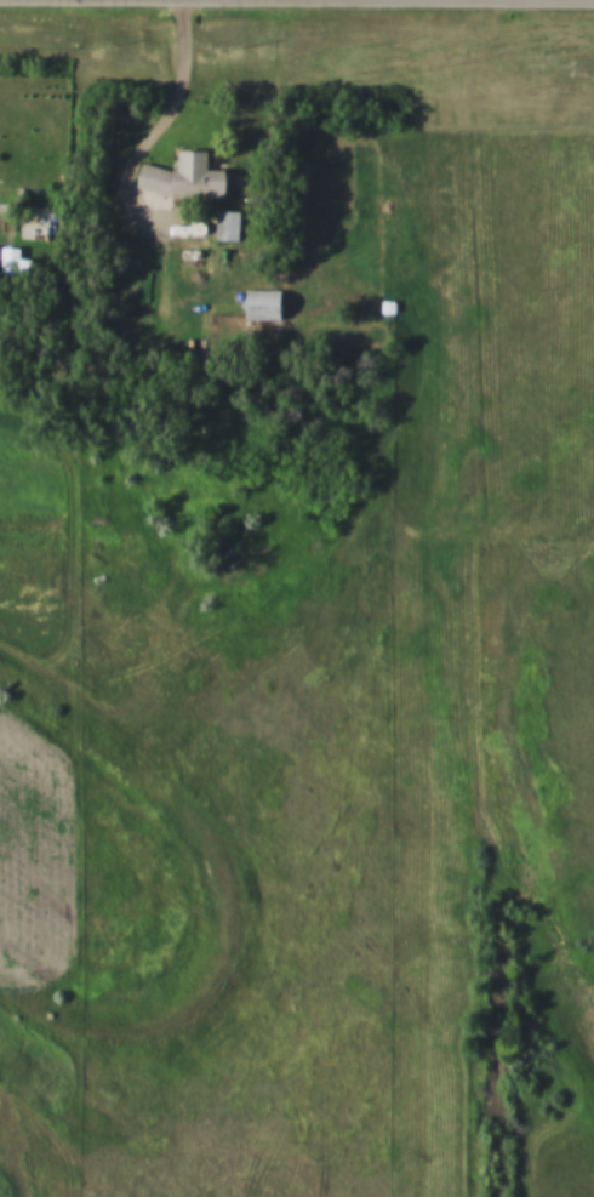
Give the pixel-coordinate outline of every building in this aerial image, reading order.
[(221,194),(222,169),(204,169),(204,151),(176,150),(175,167),(136,166),(136,193),(221,194)] [(213,240),(236,241),(237,210),(214,210),(213,240)] [(0,260),(0,272),(29,272),(29,260),(0,260)] [(241,319),(276,319),(276,294),(241,294),(241,319)]
